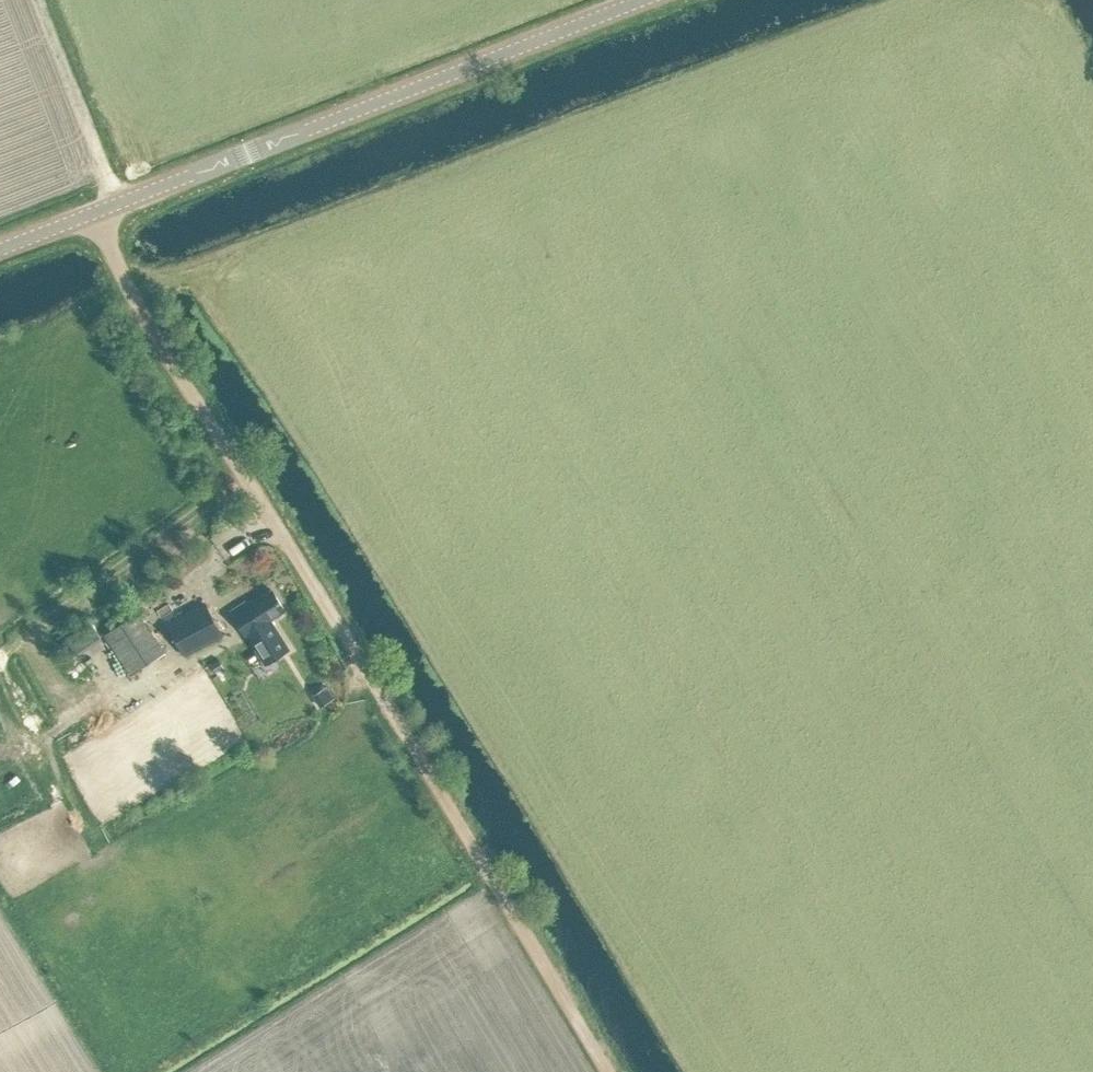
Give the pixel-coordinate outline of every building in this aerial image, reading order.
[(267,622),(285,610),(272,589),(247,604),(245,601),(231,610),(249,638),(269,625),(267,622)] [(185,657),(225,635),(206,601),(166,622),(185,657)] [(163,650),(137,612),(105,634),(131,672),(163,650)] [(326,686),(313,694),(321,706),(333,698),(326,686)]
